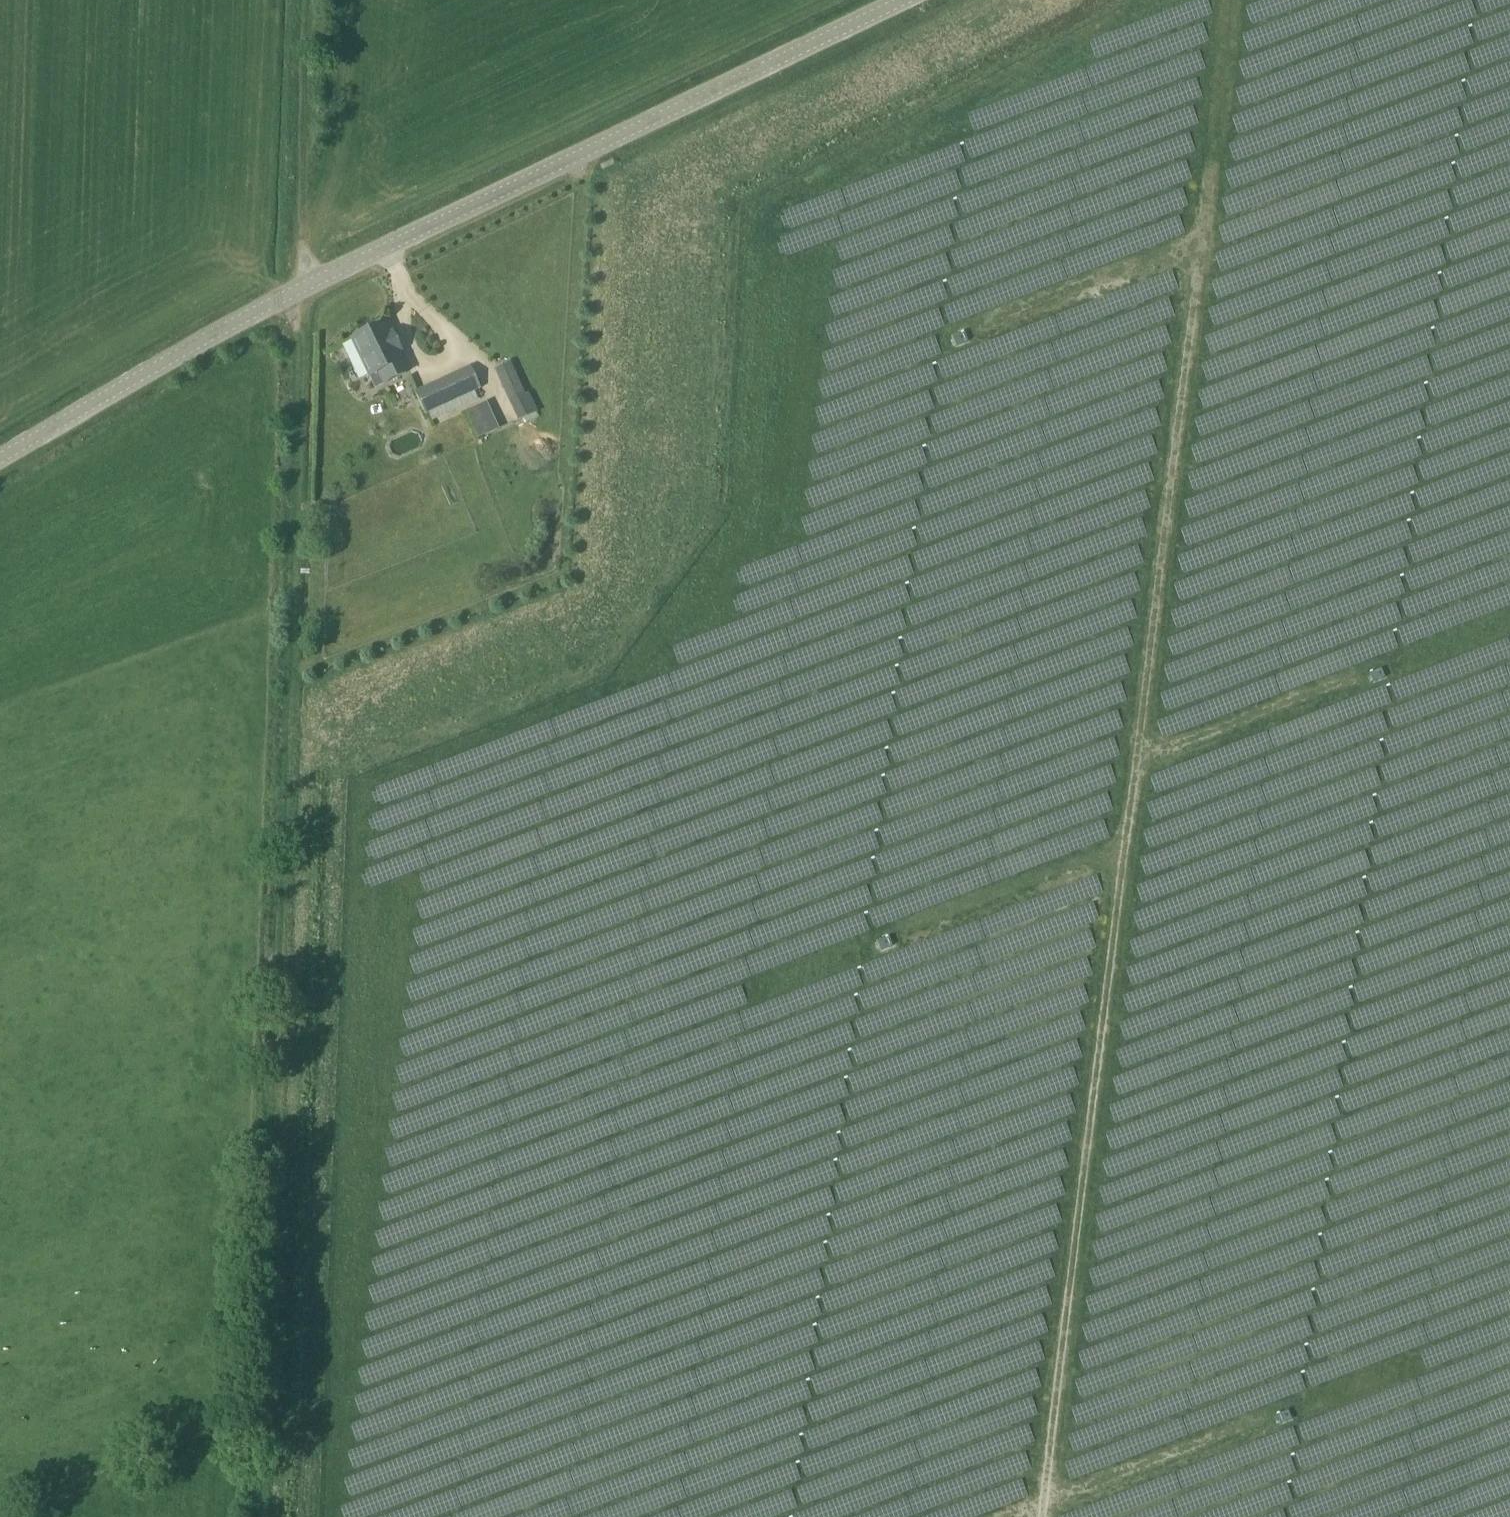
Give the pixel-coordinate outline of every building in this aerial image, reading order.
[(406,373),(401,361),(383,323),(384,323),(383,323),(351,338),(369,376),(374,387),(406,373)] [(495,371),(510,403),(524,396),(509,364),(495,371)] [(412,393),(422,413),(476,389),(466,369),(412,393)]
